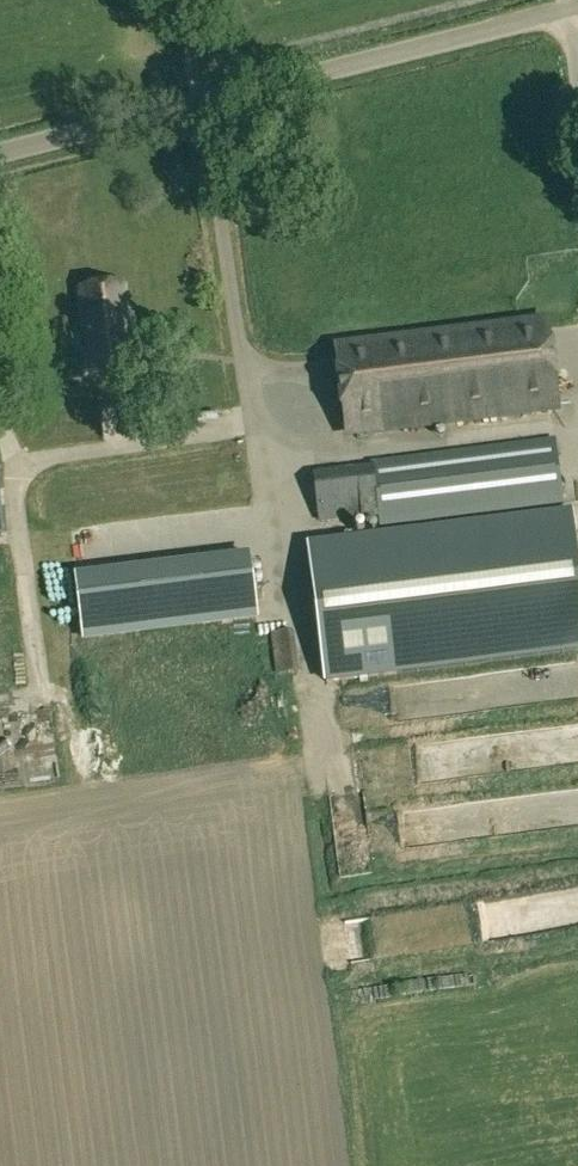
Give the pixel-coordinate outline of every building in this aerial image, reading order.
[(82,290),(91,369),(137,364),(134,333),(128,334),(123,286),(82,290)] [(552,407),(541,322),(342,347),(353,433),(552,407)] [(375,464),(381,511),(362,515),(364,533),(565,507),(557,433),(371,457),(373,464),(375,464)] [(373,464),(313,472),(319,521),(381,511),(375,464),(373,464)] [(396,662),(577,640),(577,636),(563,511),(323,542),(339,678),(396,671),(396,662)] [(258,620),(250,554),(74,575),(82,641),(258,620)] [(293,630),(271,632),(276,673),(299,670),(293,630)] [(64,746),(52,747),(54,770),(66,769),(64,746)] [(374,801),(348,804),(352,841),(378,838),(374,801)] [(503,976),(374,996),(376,1010),(505,990),(503,976)]
